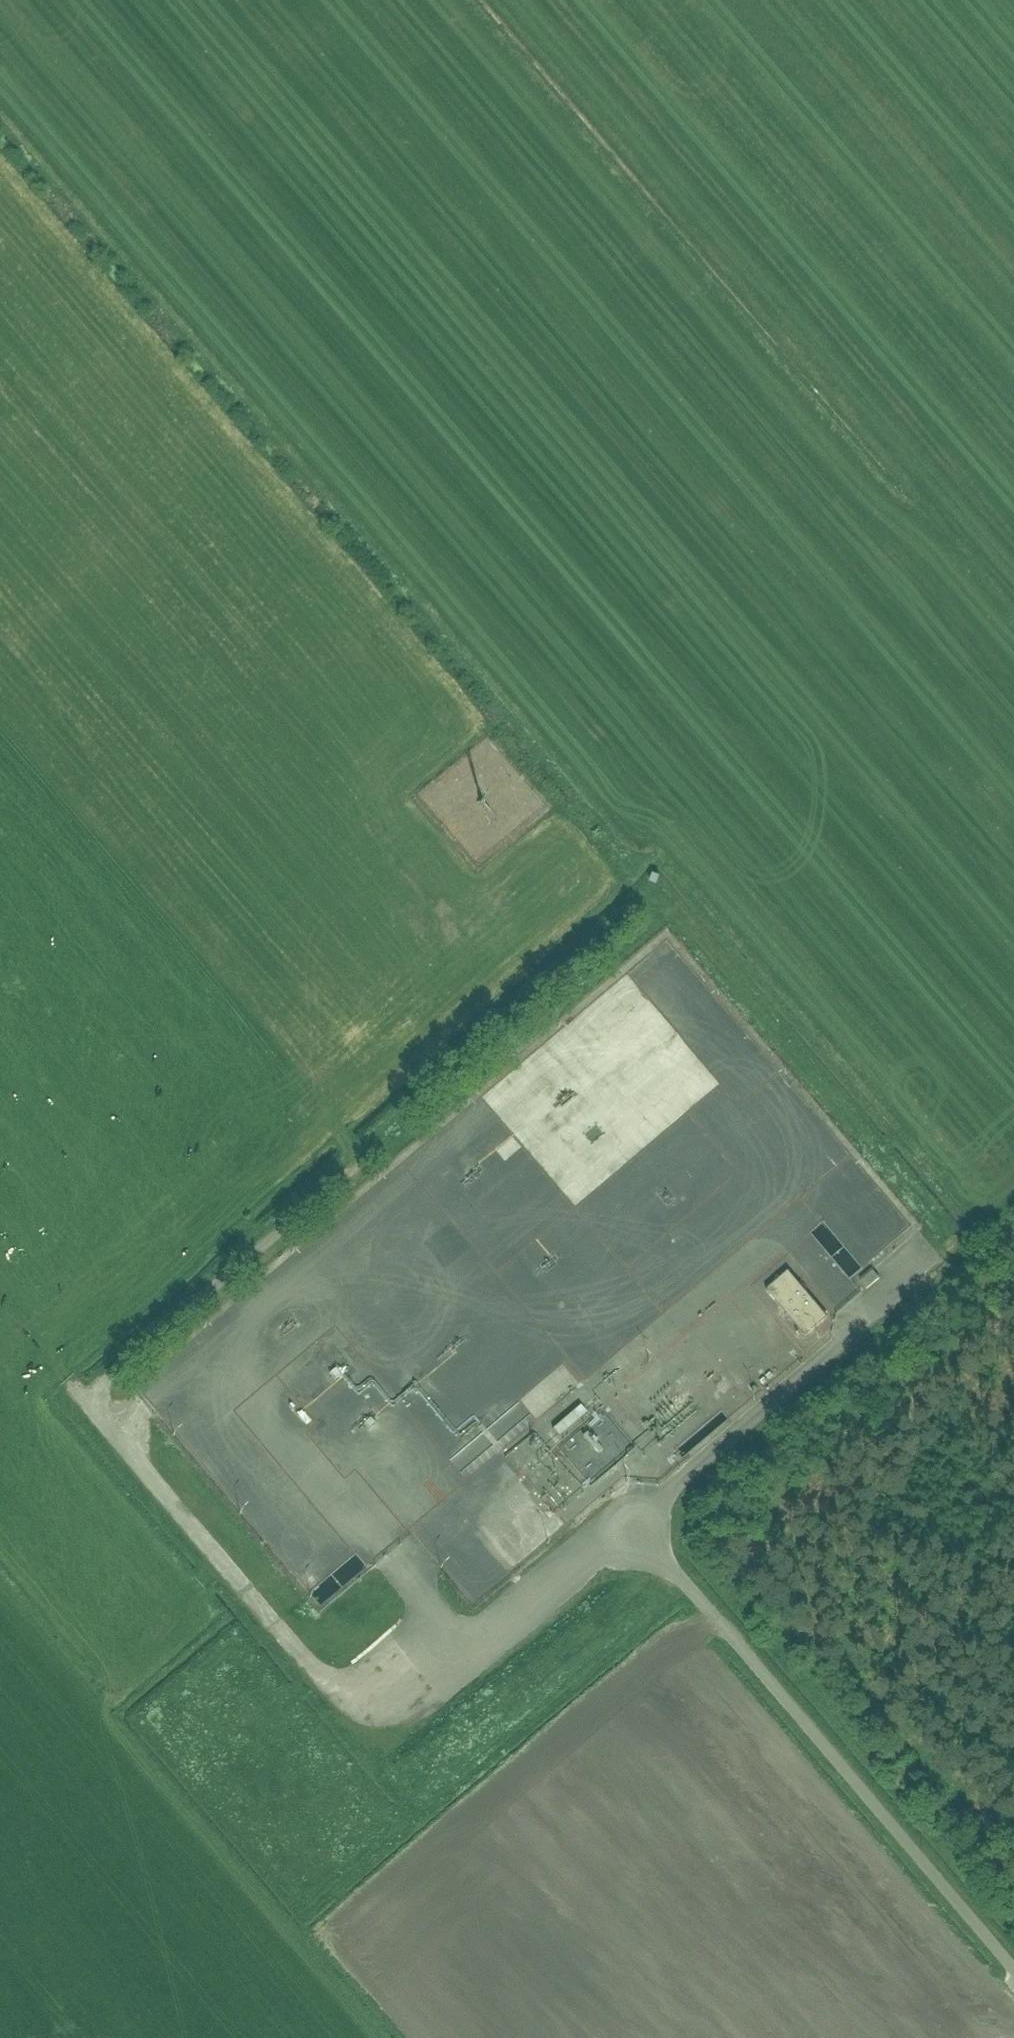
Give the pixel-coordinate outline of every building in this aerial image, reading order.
[(509,1161),(525,1148),(515,1136),(499,1150),(509,1161)] [(605,1171),(623,1158),(610,1140),(559,1176),(554,1169),(552,1170),(576,1205),(597,1191),(592,1184),(607,1174),(605,1171)] [(835,1234),(824,1242),(840,1266),(852,1259),(835,1234)] [(867,1290),(879,1279),(873,1271),(860,1282),(867,1290)] [(805,1336),(827,1317),(788,1272),(767,1291),(805,1336)] [(525,1402),(538,1419),(566,1399),(553,1382),(525,1402)]
